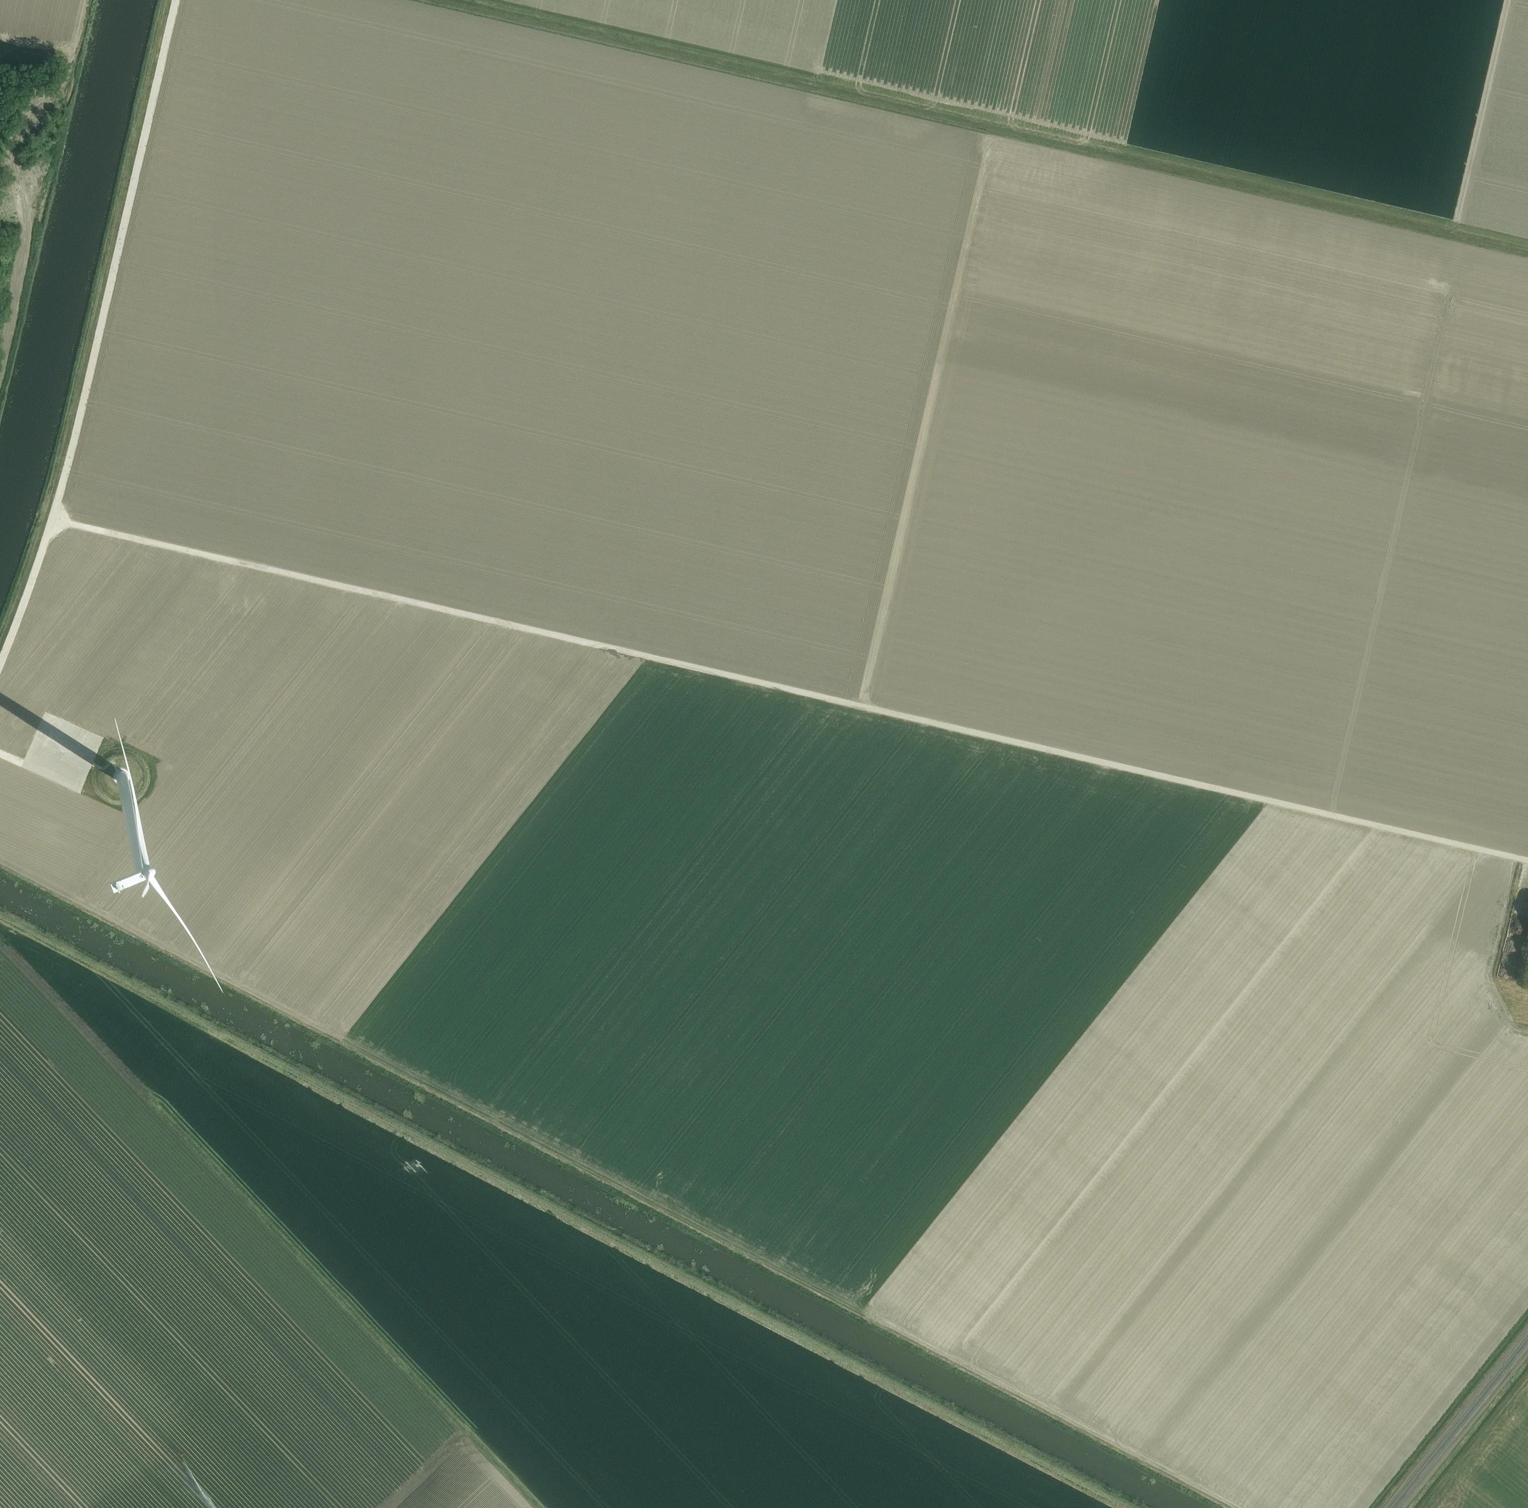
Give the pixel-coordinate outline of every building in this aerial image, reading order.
[(116,776),(116,777),(116,778),(116,779),(117,780),(117,781),(118,782),(119,782),(120,782),(121,783),(122,783),(123,783),(123,782),(124,782),(125,782),(126,781),(126,780),(127,779),(128,778),(128,777),(128,776),(127,775),(127,774),(126,773),(126,772),(125,772),(124,771),(123,771),(122,771),(121,771),(120,771),(119,771),(118,772),(117,772),(117,773),(116,774),(116,775),(116,776)]
